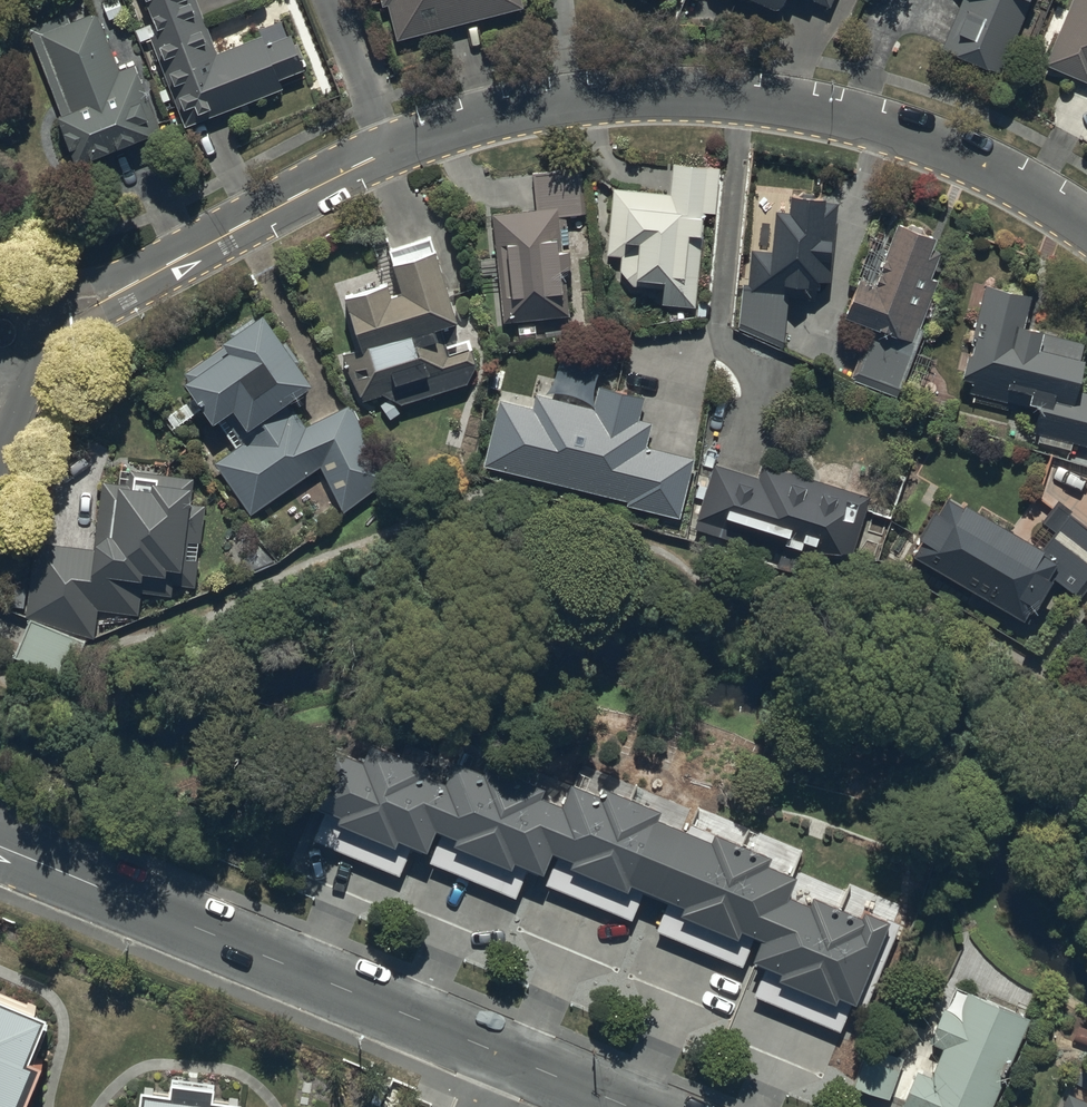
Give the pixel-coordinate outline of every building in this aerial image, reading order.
[(203,20),(195,0),(144,0),(153,24),(135,31),(140,45),(150,41),(203,20)] [(382,8),(388,7),(397,41),(522,9),(520,0),(380,0),(382,8)] [(771,8),(775,9),(778,9),(781,7),(783,5),(785,0),(753,0),(771,8)] [(941,49),(999,74),(1030,0),(962,0),(941,49)] [(1044,65),(1086,83),(1086,0),(1072,0),(1044,65)] [(66,15),(27,31),(62,119),(57,121),(76,167),(161,134),(134,66),(119,72),(96,14),(70,25),(66,15)] [(203,20),(150,41),(185,128),(281,91),(277,81),(302,72),(298,61),(303,59),(298,45),(293,47),(289,37),(286,38),(280,22),(258,30),(261,38),(217,55),(203,20)] [(716,169),(670,166),(668,195),(610,191),(606,265),(619,265),(617,283),(661,286),(659,306),(694,308),(700,212),(713,213),(716,169)] [(581,171),(530,176),(533,210),(490,214),(501,324),(568,317),(563,272),(568,272),(566,251),(561,252),(560,246),(573,245),(571,224),(566,224),(565,217),(585,215),(581,171)] [(822,198),(786,198),(786,214),(772,214),(771,252),(749,251),(748,285),(737,285),(736,331),(784,351),(785,301),(814,301),(814,284),(830,284),(830,220),(837,220),(837,205),(822,205),(822,198)] [(934,239),(894,226),(873,289),(855,283),(842,320),(869,329),(852,381),(898,397),(937,282),(928,279),(936,253),(930,251),(934,239)] [(389,299),(383,283),(337,299),(355,349),(341,354),(341,364),(361,403),(381,396),(387,401),(379,406),(389,420),(399,414),(400,408),(466,385),(476,366),(470,348),(448,355),(443,338),(433,341),(431,332),(457,324),(429,237),(383,254),(398,295),(389,299)] [(960,382),(969,384),(967,395),(972,396),(971,403),(1009,412),(1010,405),(1038,411),(1032,436),(1038,437),(1036,445),(1070,453),(1072,445),(1086,448),(1086,394),(1074,391),(1080,363),(1075,362),(1080,341),(1022,328),(1030,295),(984,285),(960,382)] [(225,348),(184,375),(189,383),(185,385),(211,426),(233,412),(245,431),(312,389),(296,365),(299,363),(285,342),(281,345),(263,317),(255,322),(254,320),(230,335),(233,339),(223,345),(225,348)] [(605,370),(557,358),(547,398),(534,395),(530,411),(497,403),(482,467),(628,502),(626,507),(676,520),(691,461),(646,450),(652,427),(636,423),(642,400),(600,390),(605,370)] [(385,478),(348,407),(305,427),(291,407),(263,425),(266,431),(215,465),(251,517),(321,468),(327,479),(319,483),(326,496),(332,493),(342,514),(385,478)] [(102,477),(94,544),(34,536),(25,611),(93,634),(97,603),(137,608),(139,585),(170,589),(171,578),(194,580),(197,555),(185,554),(187,535),(200,537),(205,499),(190,497),(194,472),(129,464),(127,480),(102,477)] [(757,478),(712,464),(692,529),(748,546),(749,540),(846,569),(868,498),(761,466),(757,478)] [(911,560),(1021,624),(1030,608),(1033,610),(1050,580),(1077,601),(1086,587),(1086,529),(1069,515),(1071,512),(1057,501),(1041,522),(1053,532),(1038,552),(947,498),(936,517),(931,514),(916,540),(920,543),(911,560)] [(78,633),(26,611),(9,650),(62,672),(78,633)] [(356,860),(399,757),(370,746),(362,763),(339,754),(316,809),(326,813),(314,842),(356,860)] [(430,833),(448,788),(425,778),(428,769),(399,757),(356,860),(399,877),(411,847),(422,852),(430,833)] [(469,882),(511,779),(483,768),(480,776),(457,767),(448,788),(430,833),(440,837),(429,865),(469,882)] [(546,855),(564,810),(536,799),(540,791),(511,779),(469,882),(514,900),(525,871),(537,876),(546,855)] [(585,904),(628,801),(600,790),(597,798),(573,789),(564,810),(546,855),(556,859),(544,887),(585,904)] [(642,893),(655,899),(682,834),(653,822),(657,813),(628,801),(585,904),(630,922),(642,893)] [(697,950),(740,846),(689,826),(685,836),(682,834),(655,899),(667,904),(655,933),(697,950)] [(763,944),(783,898),(791,878),(764,867),(768,858),(740,846),(697,950),(741,968),(753,939),(763,944)] [(763,944),(754,966),(764,970),(753,998),(796,1015),(839,911),(810,900),(807,908),(783,898),(763,944)] [(860,920),(839,911),(796,1015),(838,1033),(850,1006),(863,1011),(899,925),(887,921),(886,924),(862,914),(860,920)] [(955,990),(946,1012),(942,1010),(928,1044),(942,1050),(930,1079),(915,1073),(900,1106),(991,1106),(1027,1020),(955,990)] [(0,1003),(0,1106),(24,1106),(39,1070),(28,1065),(46,1022),(0,1003)] [(852,1088),(888,1100),(900,1066),(864,1054),(852,1088)] [(240,1106),(212,1103),(214,1091),(171,1085),(169,1097),(140,1093),(138,1106),(240,1106)] [(1066,1095),(1061,1106),(1086,1106),(1086,1103),(1066,1095)]
